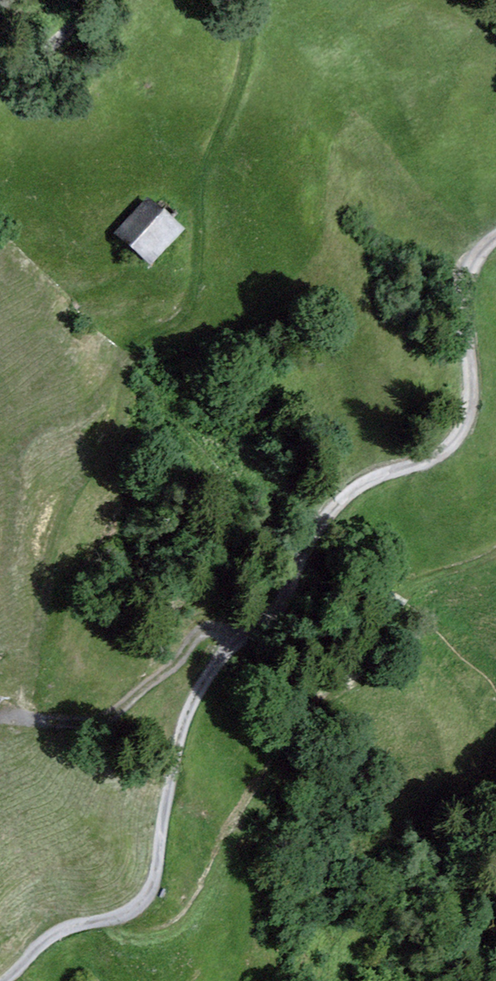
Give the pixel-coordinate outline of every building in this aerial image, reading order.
[(148,197),(115,233),(152,266),(185,230),(148,197)]
